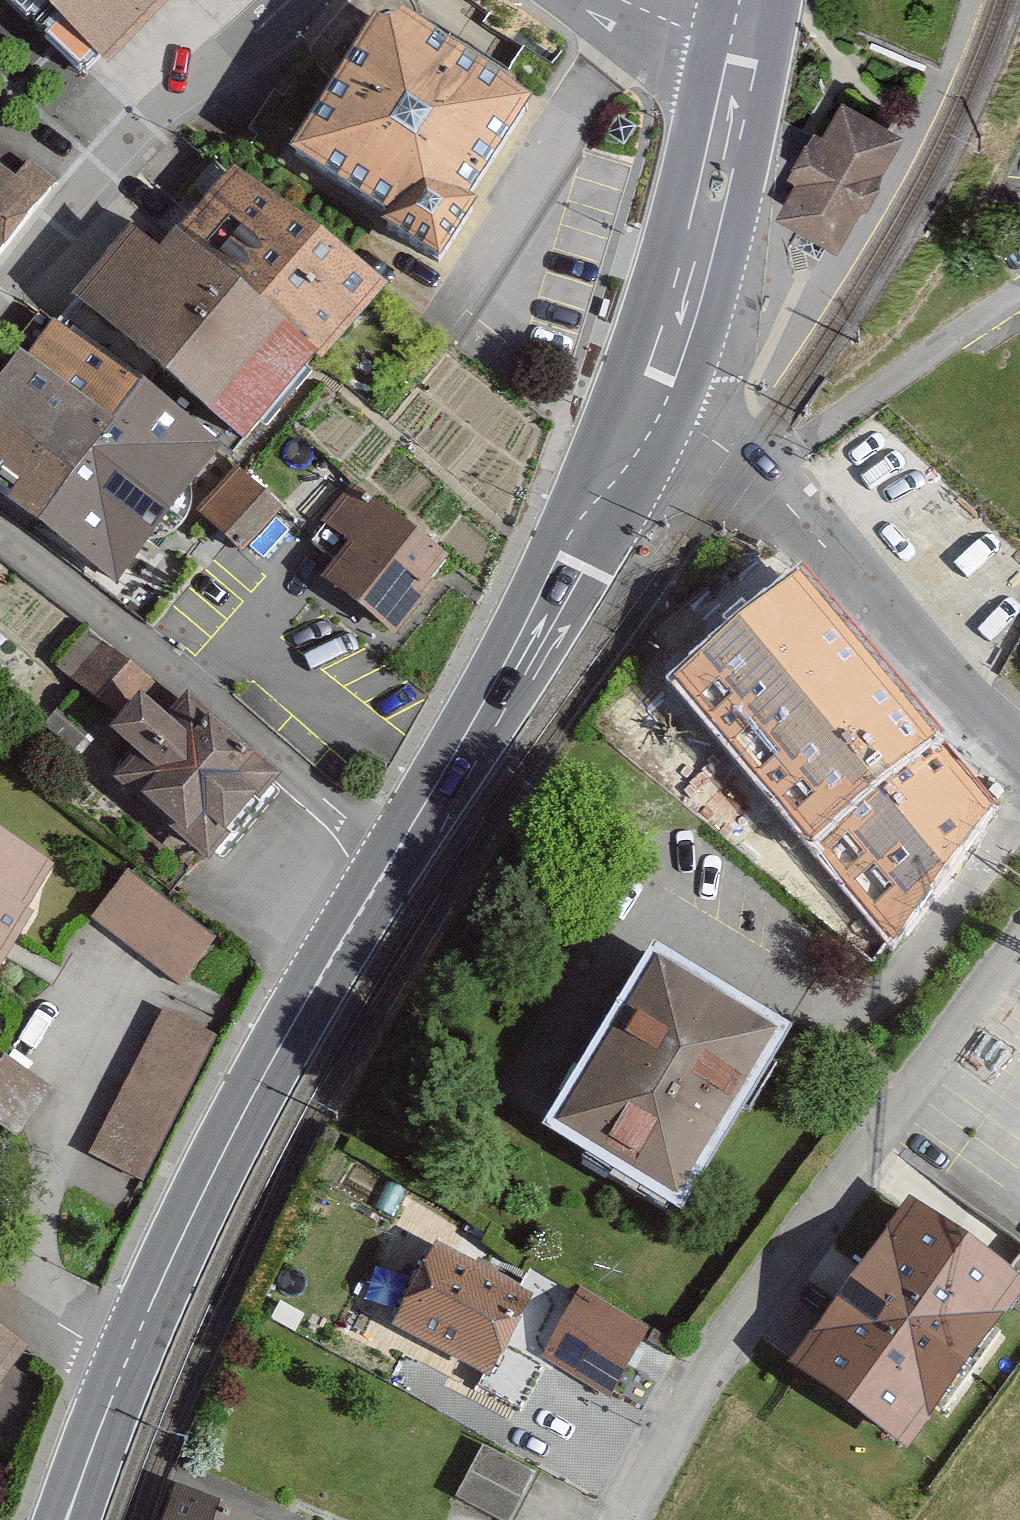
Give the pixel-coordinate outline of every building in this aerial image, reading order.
[(108,67),(164,0),(28,0),(108,67)] [(289,161),(432,262),(537,115),(393,13),(289,161)] [(904,134),(843,99),(823,134),(814,128),(787,175),(796,180),(776,216),(837,250),(904,134)] [(2,262),(53,198),(0,156),(0,260),(2,262)] [(247,162),(190,228),(339,355),(396,289),(247,162)] [(145,225),(77,305),(239,443),(253,455),(339,355),(190,228),(173,249),(145,225)] [(127,574),(239,443),(77,305),(0,395),(0,466),(127,574)] [(241,462),(204,507),(252,546),(289,501),(241,462)] [(456,556),(370,485),(320,545),(406,616),(456,556)] [(857,949),(992,814),(780,604),(665,719),(763,816),(786,794),(833,840),(791,883),(857,949)] [(117,714),(148,673),(89,628),(58,669),(117,714)] [(114,785),(206,862),(274,782),(183,706),(168,723),(140,699),(108,737),(135,760),(114,785)] [(74,867),(0,819),(0,981),(74,867)] [(133,870),(99,918),(185,980),(220,932),(133,870)] [(776,1038),(653,966),(551,1136),(674,1209),(776,1038)] [(160,1003),(91,1146),(152,1175),(221,1033),(160,1003)] [(0,1057),(0,1116),(21,1131),(55,1084),(6,1048),(0,1057)] [(908,1456),(1019,1295),(1019,1287),(906,1208),(790,1374),(908,1456)] [(446,1242),(408,1317),(517,1371),(555,1296),(446,1242)] [(657,1324),(589,1288),(560,1345),(628,1380),(657,1324)] [(26,1344),(0,1326),(0,1381),(26,1344)] [(498,1519),(510,1519),(535,1475),(484,1447),(456,1497),(498,1519)] [(186,1485),(174,1519),(285,1519),(186,1485)]
